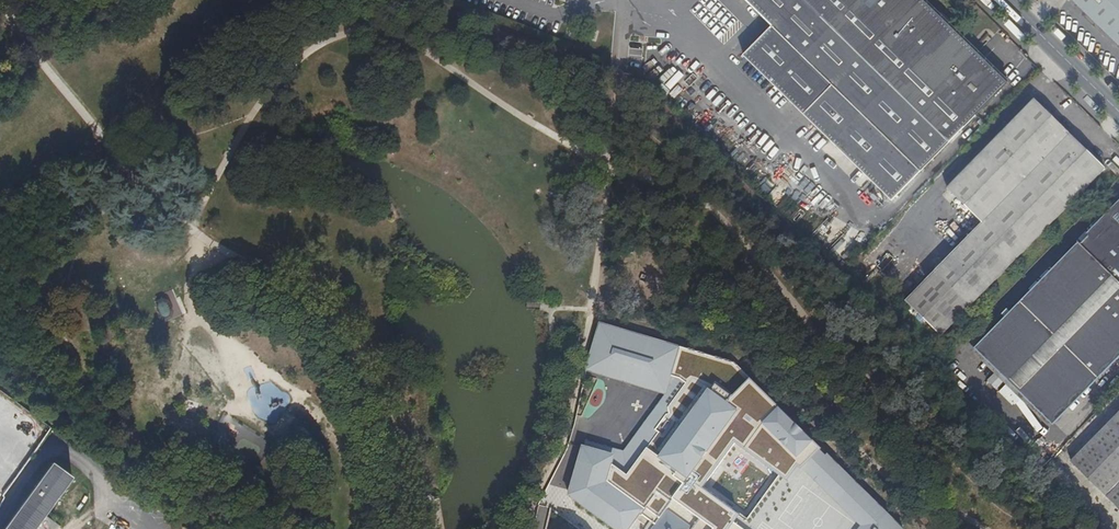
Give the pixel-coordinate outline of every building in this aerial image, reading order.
[(892,200),(1008,82),(925,0),(747,0),(772,25),(743,54),(892,200)] [(1118,45),(1118,0),(1073,0),(1118,45)] [(948,189),(982,223),(905,301),(941,336),(1105,169),(1035,100),(948,189)] [(979,349),(1053,422),(1118,355),(1118,206),(979,349)] [(212,254),(204,263),(213,270),(221,261),(212,254)] [(162,320),(179,316),(173,292),(157,296),(162,320)] [(736,364),(598,323),(586,363),(585,373),(665,397),(669,392),(673,377),(679,379),(686,384),(668,408),(670,418),(628,476),(611,465),(612,462),(598,452),(585,451),(581,452),(570,497),(612,528),(631,528),(642,515),(651,521),(648,525),(646,528),(904,528),(736,364)] [(1071,462),(1118,510),(1118,413),(1071,462)] [(45,464),(0,526),(0,528),(31,528),(67,479),(45,464)]
